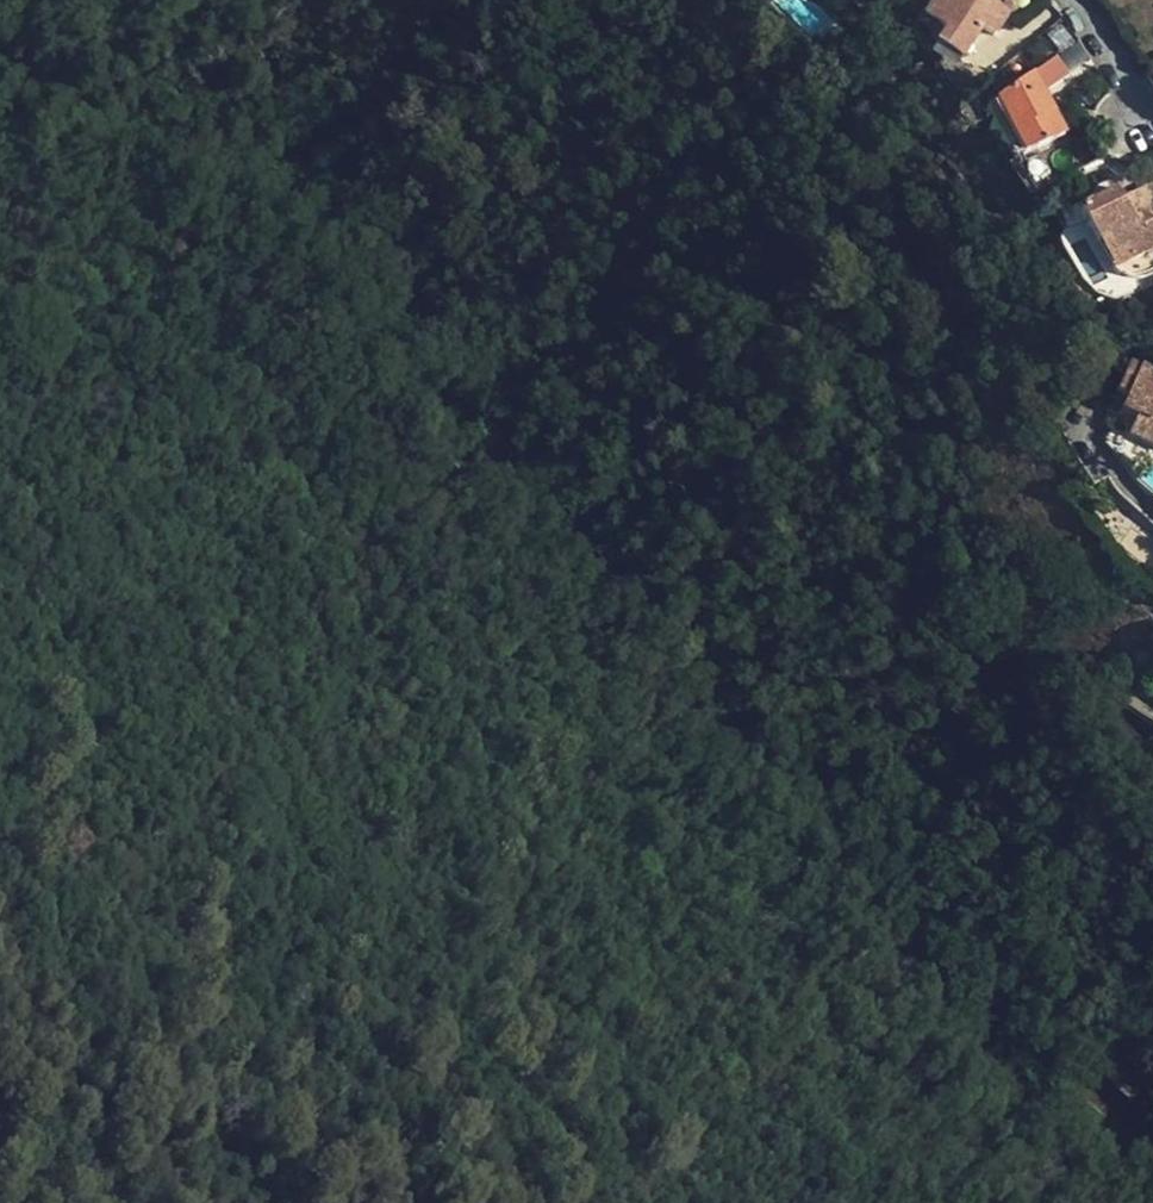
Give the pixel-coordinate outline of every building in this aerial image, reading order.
[(953,72),(980,30),(993,39),(1006,17),(979,0),(931,0),(918,21),(932,30),(920,51),(953,72)] [(978,88),(981,86),(1005,46),(993,39),(980,30),(953,72),(978,88)] [(1051,59),(992,104),(1020,158),(1061,138),(1040,98),(1065,77),(1051,59)] [(1011,162),(1020,158),(992,104),(984,110),(1011,162)] [(1033,197),(1057,185),(1038,157),(1014,170),(1033,197)] [(1131,198),(1136,206),(1126,211),(1121,203),(1114,190),(1077,211),(1111,273),(1152,249),(1152,185),(1131,198)] [(1131,198),(1121,203),(1126,211),(1136,206),(1131,198)] [(1133,359),(1117,394),(1127,398),(1121,412),(1136,418),(1128,438),(1152,449),(1152,368),(1133,359)] [(1143,1095),(1152,1103),(1152,1102),(1152,1085),(1152,1084),(1143,1095)]
